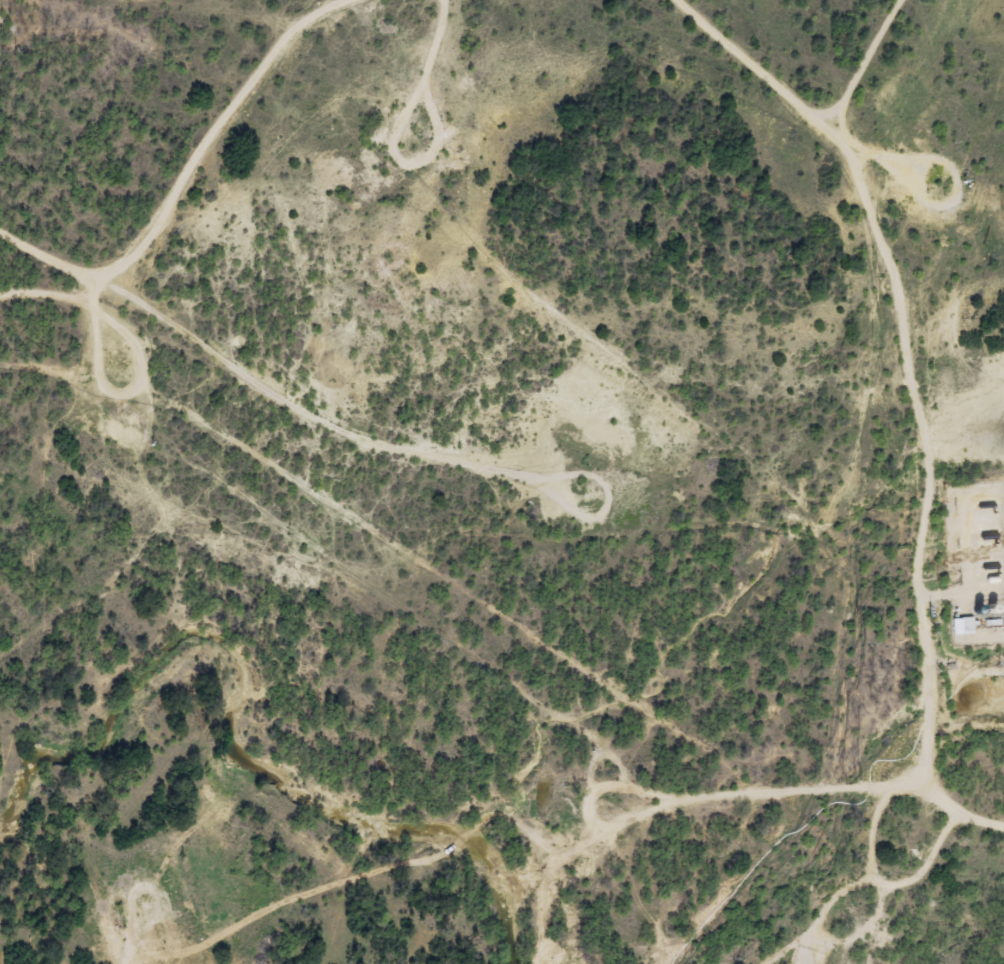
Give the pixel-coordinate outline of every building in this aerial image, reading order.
[(959,635),(959,619),(949,619),(949,635),(959,635)]
